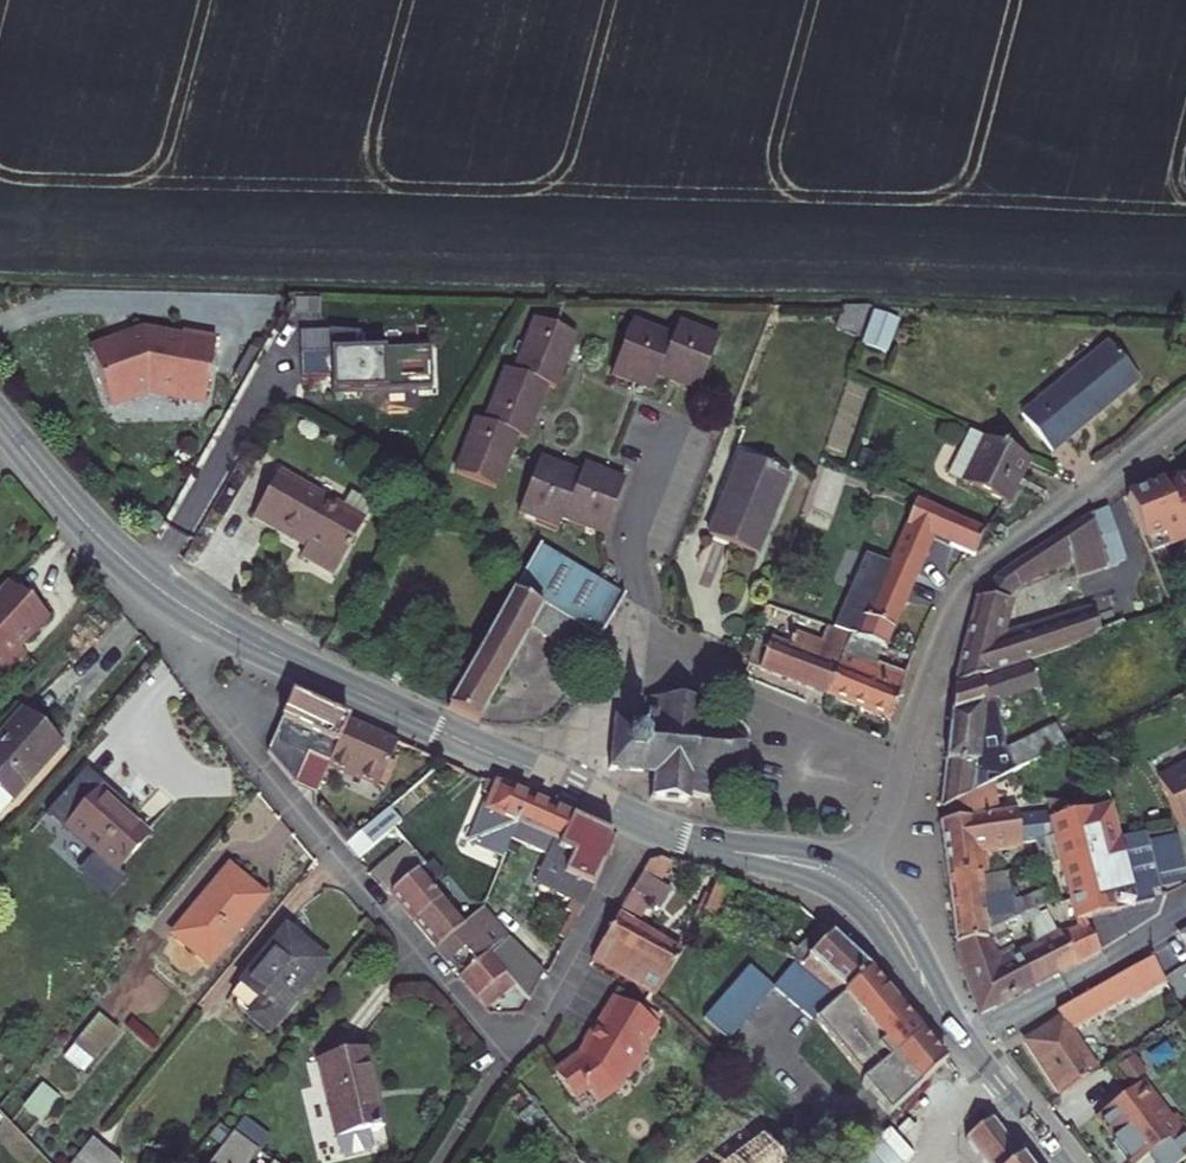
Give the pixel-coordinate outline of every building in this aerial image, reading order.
[(885,355),(898,320),(871,311),(859,346),(885,355)] [(507,365),(486,417),(478,414),(457,466),(497,482),(518,430),(528,434),(549,381),(560,385),(581,333),(540,316),(518,369),(507,365)] [(682,318),(676,332),(636,316),(616,371),(656,387),(662,373),(701,388),(722,335),(682,318)] [(93,346),(113,402),(151,389),(208,399),(220,335),(186,329),(184,335),(146,328),(93,346)] [(364,331),(334,329),(335,350),(305,351),(306,376),(336,375),(337,390),(437,386),(435,345),(365,348),(364,331)] [(334,329),(305,330),(305,351),(335,350),(334,329)] [(1068,450),(1155,384),(1126,346),(1037,412),(1068,450)] [(960,480),(974,487),(1019,507),(1039,460),(996,440),(982,434),(960,480)] [(711,530),(758,546),(787,465),(740,449),(711,530)] [(563,524),(567,515),(608,531),(630,478),(589,462),(585,471),(544,455),(522,508),(563,524)] [(321,544),(315,554),(338,566),(364,521),(342,508),(347,500),(338,495),(283,465),(258,509),(311,538),(321,544)] [(342,508),(364,521),(376,498),(346,481),(338,495),(347,500),(342,508)] [(1175,494),(1185,520),(1185,489),(1175,494)] [(1160,493),(1124,508),(1146,563),(1182,549),(1179,542),(1182,541),(1178,532),(1176,533),(1162,499),(1160,493)] [(1179,542),(1182,549),(1185,547),(1185,526),(1185,525),(1185,520),(1175,494),(1162,499),(1176,533),(1178,532),(1182,541),(1179,542)] [(988,521),(969,517),(918,505),(893,563),(881,558),(859,611),(868,615),(860,634),(891,646),(893,647),(936,543),(980,552),(988,521)] [(1089,528),(1106,576),(1119,572),(1106,522),(1089,528)] [(305,548),(315,554),(321,544),(311,538),(305,548)] [(635,588),(547,541),(459,703),(488,716),(539,620),(577,640),(586,623),(610,636),(635,588)] [(1015,608),(1069,570),(1060,547),(998,589),(986,607),(979,608),(976,612),(957,698),(1094,649),(1100,644),(1093,623),(1002,654),(1015,608)] [(0,584),(0,665),(4,670),(27,645),(21,640),(50,609),(29,589),(27,591),(10,574),(0,584)] [(770,629),(758,665),(836,695),(847,667),(852,654),(860,634),(837,626),(831,643),(807,634),(802,649),(777,639),(780,632),(770,629)] [(885,664),(891,646),(860,634),(852,654),(884,666),(885,664)] [(852,654),(847,667),(836,695),(898,718),(914,675),(885,664),(884,666),(852,654)] [(1025,678),(956,702),(953,729),(984,718),(1035,698),(1025,678)] [(615,772),(622,773),(623,769),(664,773),(662,789),(657,794),(660,799),(663,797),(693,800),(696,805),(700,802),(701,794),(713,796),(717,800),(722,796),(718,792),(721,769),(736,771),(737,778),(745,778),(745,769),(753,765),(758,768),(762,762),(757,759),(758,745),(762,742),(756,737),(753,741),(742,733),(743,730),(735,729),(735,734),(722,732),(723,728),(716,727),(716,732),(705,731),(708,705),(711,703),(704,697),(700,701),(676,699),(676,694),(668,693),(668,699),(656,697),(655,711),(650,710),(649,722),(629,720),(630,715),(622,714),(622,720),(624,720),(620,761),(617,761),(615,772)] [(375,795),(395,752),(291,703),(266,756),(293,787),(305,762),(375,795)] [(24,712),(0,739),(0,811),(57,747),(24,712)] [(953,729),(948,775),(943,812),(951,811),(962,810),(996,792),(1068,758),(1057,737),(999,764),(1001,748),(981,747),(984,718),(953,729)] [(1157,797),(1183,849),(1185,847),(1185,783),(1157,797)] [(506,863),(512,850),(519,832),(565,852),(577,824),(532,806),(490,789),(486,801),(496,804),(477,849),(506,863)] [(947,859),(979,855),(1057,844),(1052,819),(1071,817),(1069,806),(1050,808),(1050,817),(1019,822),(1018,816),(999,819),(996,792),(962,810),(951,811),(952,825),(943,827),(944,842),(947,859)] [(94,795),(54,842),(82,869),(93,857),(113,875),(145,839),(94,795)] [(340,841),(350,854),(386,826),(393,819),(382,807),(340,841)] [(1060,945),(1072,975),(1098,962),(1084,927),(1142,919),(1141,902),(1156,899),(1143,842),(1124,847),(1114,812),(1071,817),(1052,819),(1057,844),(1079,935),(1060,945)] [(519,832),(512,850),(549,866),(540,888),(561,896),(558,904),(590,917),(600,899),(595,896),(619,851),(614,839),(577,824),(565,852),(519,832)] [(363,869),(373,879),(407,849),(398,839),(363,869)] [(417,861),(407,849),(373,879),(390,899),(398,905),(414,924),(438,902),(409,869),(417,861)] [(991,948),(982,881),(979,855),(947,859),(955,917),(962,966),(996,958),(991,948)] [(102,888),(113,875),(93,857),(82,869),(102,888)] [(646,871),(632,898),(659,913),(669,895),(658,889),(668,869),(661,866),(646,871)] [(227,869),(172,935),(208,965),(263,900),(227,869)] [(561,896),(540,888),(537,896),(558,904),(561,896)] [(723,890),(708,915),(719,920),(735,894),(723,890)] [(462,929),(438,902),(414,924),(452,968),(458,977),(484,954),(505,937),(484,912),(462,929)] [(636,989),(659,1002),(665,993),(684,961),(619,923),(605,949),(596,967),(636,989)] [(278,929),(221,999),(257,1033),(317,962),(278,929)] [(844,950),(827,931),(796,966),(841,1010),(873,981),(844,950)] [(505,937),(484,954),(508,982),(514,989),(529,1007),(544,980),(505,937)] [(1178,946),(1185,958),(1185,940),(1178,946)] [(1072,975),(1060,945),(1039,955),(1022,963),(1036,993),(1072,975)] [(458,977),(481,1005),(487,1012),(514,989),(508,982),(484,954),(458,977)] [(996,958),(962,966),(973,993),(983,1020),(1036,993),(1022,963),(1002,973),(996,958)] [(703,1019),(728,1041),(773,989),(748,968),(703,1019)] [(1064,1026),(1028,1049),(1060,1101),(1096,1077),(1071,1038),(1130,1006),(1134,1013),(1164,996),(1148,971),(1060,1019),(1064,1026)] [(948,1075),(873,982),(841,1010),(816,1032),(892,1126),(948,1075)] [(661,1028),(620,1005),(605,1032),(600,1029),(588,1050),(592,1052),(585,1064),(561,1082),(580,1107),(593,1096),(604,1110),(622,1097),(631,1081),(636,1083),(651,1058),(646,1056),(661,1028)] [(91,1017),(65,1046),(84,1063),(109,1033),(91,1017)] [(84,1063),(65,1046),(58,1054),(77,1071),(84,1063)] [(380,1126),(363,1050),(320,1062),(336,1136),(363,1131),(366,1139),(375,1136),(374,1128),(380,1126)] [(1133,1056),(1116,1066),(1128,1084),(1145,1074),(1133,1056)] [(31,1085),(16,1101),(33,1118),(49,1103),(31,1085)] [(1152,1162),(1185,1162),(1185,1138),(1175,1124),(1169,1128),(1139,1092),(1092,1128),(1119,1162),(1151,1162),(1152,1162)] [(994,1128),(967,1149),(977,1162),(1019,1162),(994,1128)] [(252,1151),(227,1131),(202,1162),(243,1162),(252,1151)] [(86,1134),(62,1162),(63,1162),(106,1162),(112,1157),(86,1134)] [(759,1139),(727,1162),(777,1162),(759,1139)]
